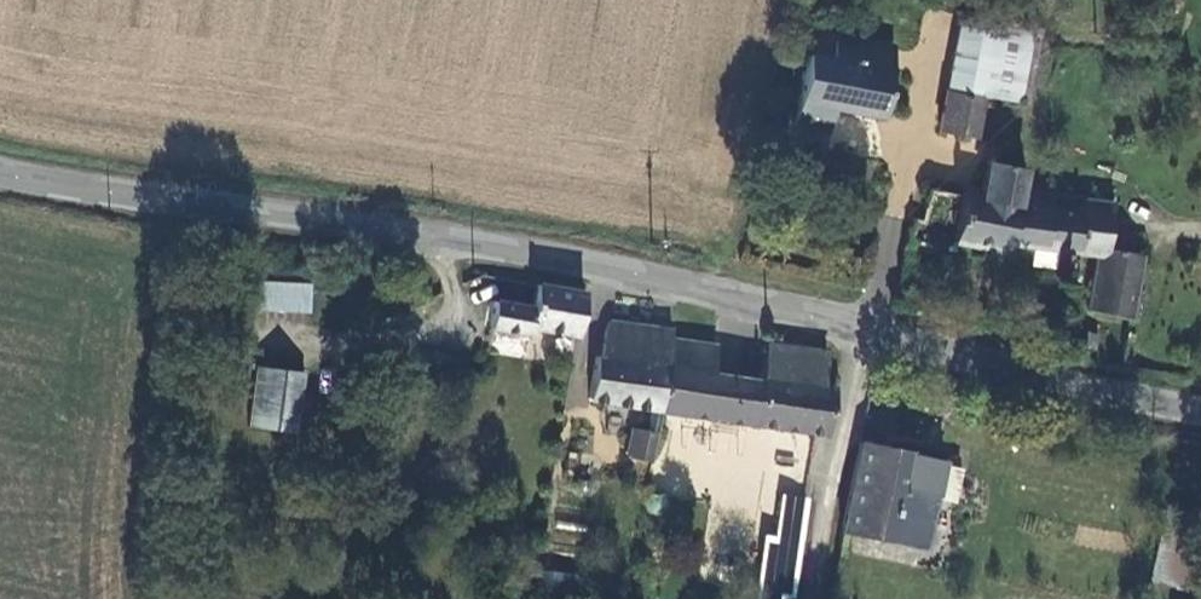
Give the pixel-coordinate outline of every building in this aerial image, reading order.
[(957,12),(943,89),(985,97),(1021,104),(1036,28),(957,12)] [(838,47),(898,59),(901,44),(841,32),(838,47)] [(898,59),(838,47),(837,55),(813,50),(801,125),(835,132),(840,108),(887,117),(898,59)] [(977,140),(985,97),(943,89),(937,132),(977,140)] [(976,204),(1016,211),(1020,188),(1024,171),(1019,170),(1021,149),(1007,147),(987,142),(982,165),(976,194),(976,204)] [(1010,246),(1057,253),(1066,197),(1050,194),(1041,193),(1020,188),(1016,211),(976,204),(976,194),(963,192),(960,199),(929,192),(922,222),(916,222),(910,243),(954,247),(968,249),(1005,256),(1010,246)] [(1086,312),(1131,323),(1143,256),(1105,252),(1109,227),(1114,204),(1097,200),(1086,199),(1066,197),(1057,253),(1093,258),(1086,312)] [(312,313),(314,282),(264,280),(263,311),(312,313)] [(530,332),(575,340),(583,293),(534,284),(531,306),(509,303),(490,301),(488,336),(526,339),(530,332)] [(916,288),(910,291),(908,300),(912,307),(917,308),(923,307),(927,301),(926,295),(923,290),(916,288)] [(604,350),(598,349),(596,357),(591,405),(647,411),(651,412),(660,414),(671,339),(672,334),(673,329),(608,320),(604,350)] [(827,352),(766,343),(763,380),(713,374),(716,345),(671,339),(660,414),(821,439),(826,435),(833,388),(823,386),(824,377),(827,352)] [(295,433),(303,374),(254,367),(245,427),(295,433)] [(652,463),(660,414),(651,412),(647,411),(644,432),(628,428),(624,458),(652,463)] [(880,448),(862,443),(842,531),(930,551),(951,462),(880,448)] [(654,508),(663,509),(667,506),(667,499),(664,494),(657,493),(646,495),(645,504),(648,506),(654,508)] [(808,498),(779,494),(774,535),(762,534),(752,598),(794,598),(808,498)] [(1200,527),(1200,517),(1166,507),(1148,579),(1185,588),(1200,527)] [(578,593),(579,574),(536,571),(535,590),(578,593)]
